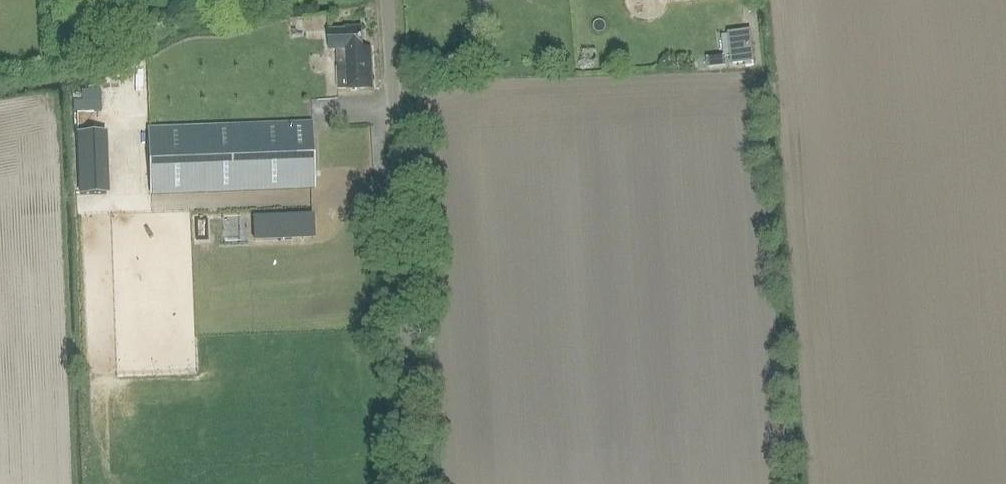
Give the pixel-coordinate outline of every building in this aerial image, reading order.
[(338,88),(372,86),(370,49),(361,49),(361,27),(345,28),(345,30),(328,31),(329,50),(337,50),(338,88)] [(731,64),(755,63),(753,29),(730,30),(731,64)] [(311,122),(149,128),(151,195),(314,189),(311,122)] [(78,131),(81,193),(110,192),(107,130),(78,131)] [(287,215),(267,216),(268,240),(288,239),(287,215)]
